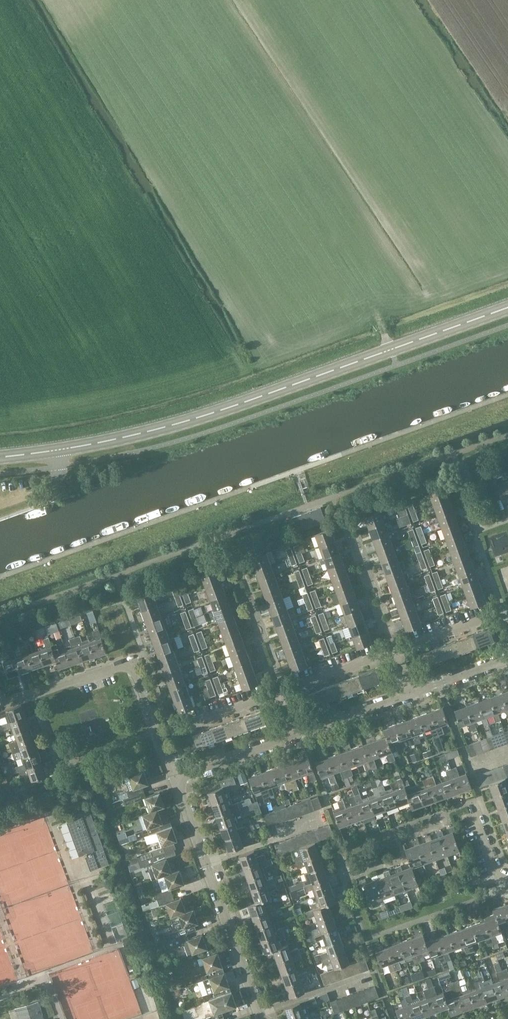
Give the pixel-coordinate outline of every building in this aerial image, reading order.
[(498,485),(497,482),(490,484),(495,496),(500,494),(503,501),(507,499),(507,481),(498,485)] [(429,493),(433,504),(449,498),(445,487),(429,493)] [(449,498),(433,504),(437,516),(453,510),(449,498)] [(407,504),(410,512),(415,510),(412,502),(407,504)] [(399,506),(402,515),(407,514),(404,504),(399,506)] [(320,507),(292,517),(297,532),(325,522),(320,507)] [(364,516),(368,528),(384,522),(380,510),(364,516)] [(457,521),(453,510),(437,516),(441,527),(457,521)] [(461,532),(457,521),(441,527),(445,538),(461,532)] [(372,539),(391,532),(390,531),(388,532),(384,522),(368,528),(372,539)] [(415,527),(418,535),(423,533),(420,525),(415,527)] [(407,529),(410,538),(415,536),(412,527),(407,529)] [(315,534),(319,546),(335,540),(330,528),(315,534)] [(392,532),(391,532),(372,539),(376,550),(392,545),(389,535),(393,533),(392,532)] [(461,532),(445,538),(449,549),(465,544),(461,532)] [(335,540),(319,546),(323,557),(339,551),(335,540)] [(293,545),(296,554),(302,552),(298,543),(293,545)] [(449,549),(453,561),(469,555),(465,544),(449,549)] [(392,545),(376,550),(381,562),(396,556),(392,545)] [(285,548),(288,556),(293,554),(290,546),(285,548)] [(415,552),(418,561),(424,559),(420,550),(415,552)] [(251,557),(255,569),(270,563),(266,551),(251,557)] [(323,557),(327,568),(343,563),(339,551),(323,557)] [(453,561),(457,572),(473,566),(469,555),(453,561)] [(398,561),(396,556),(381,562),(385,573),(401,567),(404,566),(402,560),(398,561)] [(434,564),(431,556),(426,557),(429,566),(434,564)] [(255,569),(259,580),(275,574),(270,563),(255,569)] [(343,563),(327,568),(331,579),(347,574),(343,563)] [(302,568),(305,576),(310,575),(307,566),(302,568)] [(473,566),(457,572),(461,583),(477,578),(473,566)] [(402,573),(401,567),(385,573),(389,584),(405,578),(408,577),(406,571),(402,573)] [(201,575),(205,586),(221,581),(217,569),(201,575)] [(293,571),(297,580),(302,578),(299,569),(293,571)] [(432,572),(434,581),(440,579),(437,571),(432,572)] [(424,575),(427,584),(432,582),(429,573),(424,575)] [(259,580),(263,591),(279,586),(275,574),(259,580)] [(351,585),(347,574),(331,579),(335,591),(351,585)] [(405,578),(389,584),(393,595),(409,590),(405,578)] [(481,589),(477,578),(461,583),(465,595),(481,589)] [(440,580),(440,579),(434,581),(437,589),(442,587),(442,584),(440,580)] [(205,586),(209,598),(225,592),(221,581),(205,586)] [(179,586),(183,595),(188,593),(184,584),(179,586)] [(355,596),(351,585),(335,591),(339,602),(355,596)] [(263,591),(267,603),(283,597),(279,586),(263,591)] [(172,589),(175,598),(180,596),(177,587),(172,589)] [(310,591),(313,599),(318,597),(315,589),(310,591)] [(486,601),(481,589),(465,595),(470,606),(486,601)] [(397,607),(413,601),(416,600),(414,594),(411,595),(409,590),(393,595),(397,607)] [(137,598),(141,610),(157,604),(153,592),(137,598)] [(225,592),(209,598),(213,609),(229,603),(225,592)] [(359,608),(355,596),(339,602),(344,613),(359,608)] [(267,603),(271,614),(287,608),(283,597),(267,603)] [(321,605),(318,597),(313,599),(316,607),(321,605)] [(313,608),(310,600),(304,601),(308,610),(313,608)] [(413,601),(397,607),(401,618),(417,612),(413,601)] [(451,610),(448,601),(443,603),(446,612),(451,610)] [(213,609),(217,620),(233,615),(229,603),(213,609)] [(157,604),(141,610),(145,621),(161,615),(157,604)] [(443,613),(440,604),(435,606),(438,615),(443,613)] [(188,609),(191,617),(196,616),(193,607),(188,609)] [(271,614),(275,625),(291,620),(287,608),(271,614)] [(363,619),(359,608),(344,613),(348,624),(363,619)] [(421,624),(417,612),(401,618),(405,630),(421,624)] [(145,621),(149,632),(165,627),(161,615),(145,621)] [(233,615),(217,620),(222,632),(237,626),(233,615)] [(363,619),(348,624),(352,636),(367,630),(363,619)] [(275,625),(279,636),(295,631),(291,620),(275,625)] [(52,637),(59,636),(57,623),(50,624),(52,637)] [(321,631),(318,623),(313,625),(316,633),(321,631)] [(241,637),(237,626),(222,632),(226,643),(241,637)] [(165,627),(149,632),(153,644),(169,638),(165,627)] [(489,628),(472,634),(476,646),(494,640),(489,628)] [(89,642),(94,656),(106,652),(98,629),(93,631),(96,640),(89,642)] [(196,632),(199,640),(204,638),(201,630),(196,632)] [(371,642),(367,630),(352,636),(356,647),(371,642)] [(279,636),(283,648),(299,642),(295,631),(279,636)] [(188,635),(191,643),(196,641),(193,633),(188,635)] [(458,652),(476,646),(472,634),(454,641),(458,652)] [(94,656),(89,642),(88,639),(82,642),(80,635),(74,637),(82,660),(94,656)] [(44,665),(55,661),(56,661),(51,645),(48,637),(43,639),(46,648),(39,650),(44,665)] [(72,648),(66,650),(70,665),(82,660),(74,637),(69,639),(72,648)] [(245,649),(241,637),(226,643),(230,654),(245,649)] [(173,649),(169,638),(153,644),(157,655),(173,649)] [(454,641),(437,647),(441,659),(458,652),(454,641)] [(299,642),(283,648),(287,659),(303,653),(299,642)] [(44,665),(39,650),(33,652),(30,643),(24,645),(32,669),(44,665)] [(56,643),(51,645),(56,661),(55,661),(58,669),(70,665),(66,650),(59,652),(56,643)] [(337,651),(334,643),(329,645),(332,653),(337,651)] [(20,673),(32,669),(24,645),(19,647),(22,656),(15,658),(20,673)] [(329,654),(326,645),(321,647),(324,656),(329,654)] [(424,665),(441,659),(437,647),(420,653),(424,665)] [(20,673),(15,658),(12,649),(7,651),(10,660),(3,663),(8,677),(20,673)] [(177,661),(173,649),(157,655),(161,666),(177,661)] [(245,649),(230,654),(234,666),(249,660),(245,649)] [(307,665),(303,653),(287,659),(292,671),(307,665)] [(253,672),(249,660),(234,666),(238,677),(253,672)] [(177,661),(161,666),(165,678),(181,672),(177,661)] [(215,669),(212,661),(207,663),(210,671),(215,669)] [(207,672),(204,664),(199,666),(202,674),(207,672)] [(375,669),(359,675),(363,687),(380,681),(375,669)] [(165,678),(169,689),(185,683),(181,672),(165,678)] [(258,683),(253,672),(238,677),(242,689),(258,683)] [(346,693),(363,687),(359,675),(342,681),(346,693)] [(342,681),(324,688),(328,700),(346,693),(342,681)] [(185,683),(169,689),(173,700),(189,695),(185,683)] [(223,692),(220,684),(215,685),(218,694),(223,692)] [(215,695),(212,686),(207,688),(210,697),(215,695)] [(311,706),(328,700),(324,688),(307,694),(311,706)] [(501,692),(489,696),(495,712),(497,711),(504,709),(507,717),(507,716),(507,707),(507,708),(501,692)] [(193,706),(189,695),(173,700),(178,712),(193,706)] [(500,719),(497,711),(495,712),(489,696),(477,700),(483,716),(485,715),(492,713),(495,721),(500,719)] [(488,723),(485,715),(483,716),(477,700),(465,705),(471,721),(474,720),(480,717),(483,725),(488,723)] [(7,722),(25,716),(21,704),(0,711),(0,718),(5,716),(7,722)] [(476,727),(474,720),(471,721),(465,705),(454,709),(460,725),(467,722),(470,730),(476,727)] [(442,706),(430,711),(439,734),(444,732),(441,724),(447,722),(442,706)] [(262,710),(244,717),(249,729),(266,722),(262,710)] [(418,715),(424,730),(430,728),(433,736),(439,734),(430,711),(418,715)] [(418,715),(407,719),(415,743),(420,741),(419,738),(426,735),(424,730),(418,715)] [(12,734),(15,733),(29,728),(25,716),(7,722),(1,724),(3,730),(10,728),(12,734)] [(244,717),(227,723),(231,735),(249,729),(244,717)] [(395,723),(400,738),(407,736),(410,745),(415,743),(407,719),(395,723)] [(227,723),(210,729),(214,741),(231,735),(227,723)] [(383,728),(385,736),(386,735),(393,756),(399,754),(395,743),(401,741),(400,738),(395,723),(383,728)] [(8,743),(10,748),(34,740),(29,728),(15,733),(17,739),(8,743)] [(196,747),(214,741),(210,729),(192,735),(196,747)] [(502,731),(496,733),(501,746),(506,743),(502,731)] [(492,735),(490,736),(495,748),(501,746),(496,733),(492,735)] [(386,735),(385,736),(374,740),(380,755),(380,757),(387,754),(389,761),(395,759),(393,756),(386,735)] [(487,737),(485,738),(489,750),(495,748),(490,736),(487,737)] [(483,752),(489,750),(485,738),(479,740),(483,752)] [(21,750),(23,756),(38,751),(34,740),(10,748),(12,753),(21,750)] [(363,744),(371,768),(377,766),(373,757),(380,755),(374,740),(363,744)] [(477,754),(483,752),(479,740),(472,742),(477,754)] [(471,756),(477,754),(472,742),(466,744),(471,756)] [(366,770),(371,768),(363,744),(351,748),(356,763),(357,765),(363,763),(366,770)] [(351,748),(339,752),(348,776),(351,775),(353,774),(349,765),(356,763),(351,748)] [(38,751),(23,756),(25,763),(16,766),(18,771),(42,763),(38,751)] [(339,752),(328,756),(333,771),(339,769),(342,778),(344,778),(348,776),(339,752)] [(308,755),(295,760),(300,774),(307,772),(310,781),(316,779),(308,755)] [(433,757),(436,766),(441,764),(438,755),(433,757)] [(336,780),(333,771),(328,756),(315,761),(321,778),(328,776),(330,782),(336,780)] [(283,764),(292,787),(297,785),(294,777),(300,774),(295,760),(283,764)] [(46,775),(42,763),(18,771),(20,777),(24,775),(28,786),(36,783),(35,779),(46,775)] [(283,764),(272,768),(277,783),(283,781),(286,789),(292,787),(283,764)] [(459,791),(451,769),(450,765),(446,766),(447,770),(446,770),(447,774),(441,777),(442,781),(447,796),(459,791)] [(503,765),(498,767),(502,778),(504,777),(507,776),(503,765)] [(451,769),(459,791),(471,787),(466,772),(459,775),(456,767),(451,769)] [(492,769),(496,780),(502,778),(498,767),(492,769)] [(260,772),(268,796),(273,794),(270,785),(277,783),(272,768),(260,772)] [(128,797),(143,791),(142,786),(148,784),(142,769),(127,775),(132,788),(126,791),(128,797)] [(492,769),(486,771),(490,782),(496,780),(492,769)] [(485,784),(489,783),(490,782),(486,771),(481,773),(485,784)] [(263,798),(268,796),(260,772),(248,776),(253,792),(260,789),(263,798)] [(485,784),(481,773),(475,775),(479,786),(485,784)] [(447,796),(442,781),(436,783),(433,775),(427,777),(436,800),(447,796)] [(206,791),(210,803),(229,797),(227,791),(232,790),(231,787),(236,785),(232,776),(218,780),(220,786),(206,791)] [(424,804),(436,800),(427,777),(422,779),(424,785),(418,787),(424,804)] [(504,777),(502,778),(496,780),(490,782),(489,783),(493,795),(507,789),(507,787),(504,777)] [(398,805),(409,801),(410,801),(403,781),(401,778),(396,780),(399,789),(393,791),(398,805)] [(407,780),(403,781),(410,801),(409,801),(411,809),(424,804),(418,787),(417,785),(411,787),(409,784),(407,780)] [(398,805),(393,791),(392,788),(385,790),(383,784),(378,786),(386,809),(398,805)] [(351,787),(354,795),(363,818),(374,814),(368,796),(362,799),(357,785),(351,787)] [(118,797),(126,793),(123,786),(115,789),(118,797)] [(374,814),(386,809),(378,786),(372,788),(375,794),(368,796),(374,814)] [(493,795),(497,807),(507,803),(507,789),(493,795)] [(145,796),(143,791),(128,797),(130,802),(143,797),(148,811),(141,814),(157,808),(164,806),(159,791),(145,796)] [(352,805),(346,807),(351,822),(363,818),(354,795),(349,797),(352,805)] [(322,807),(318,796),(310,799),(314,810),(322,807)] [(215,815),(246,805),(251,803),(249,797),(232,803),(229,797),(210,803),(215,815)] [(308,799),(302,801),(306,812),(312,810),(308,799)] [(351,822),(346,807),(343,799),(337,801),(339,807),(332,809),(339,826),(351,822)] [(301,814),(306,812),(302,801),(297,803),(301,814)] [(297,803),(291,805),(295,816),(301,814),(297,803)] [(497,807),(501,819),(507,816),(507,803),(497,807)] [(219,828),(233,823),(236,822),(234,815),(240,813),(239,812),(247,809),(246,805),(215,815),(219,828)] [(291,805),(285,807),(290,818),(295,816),(291,805)] [(285,807),(280,809),(284,820),(290,818),(285,807)] [(128,841),(148,834),(157,831),(155,825),(162,823),(162,822),(157,808),(141,814),(146,828),(134,832),(134,833),(126,836),(128,841)] [(71,821),(68,822),(80,855),(85,854),(90,870),(98,867),(109,863),(89,809),(78,813),(80,818),(71,821)] [(278,822),(284,820),(280,809),(274,811),(278,822)] [(273,824),(278,822),(274,811),(269,813),(273,824)] [(267,826),(273,824),(269,813),(263,815),(267,826)] [(157,831),(148,834),(150,839),(156,843),(156,848),(161,846),(176,841),(169,820),(162,822),(162,823),(155,825),(157,831)] [(223,840),(247,832),(254,829),(253,825),(251,824),(245,826),(236,829),(233,823),(219,828),(223,840)] [(329,824),(324,826),(328,837),(333,835),(329,824)] [(322,839),(328,837),(324,826),(318,828),(322,839)] [(442,831),(439,832),(448,855),(459,851),(453,833),(456,832),(454,827),(448,829),(450,834),(444,836),(442,831)] [(318,828),(312,830),(317,841),(322,839),(318,828)] [(314,842),(317,841),(312,830),(307,832),(311,843),(314,842)] [(247,832),(223,840),(227,851),(242,846),(240,840),(249,837),(247,832)] [(305,845),(311,843),(307,832),(301,834),(305,845)] [(430,835),(427,836),(435,860),(448,855),(439,832),(437,833),(438,838),(432,840),(430,835)] [(301,834),(296,836),(300,847),(305,845),(301,834)] [(296,836),(290,837),(294,849),(297,848),(300,847),(296,836)] [(418,839),(415,840),(424,864),(435,860),(427,836),(424,837),(426,842),(420,844),(418,839)] [(289,851),(294,849),(290,837),(285,839),(289,851)] [(285,839),(279,841),(283,853),(289,851),(285,839)] [(405,850),(411,868),(412,868),(424,864),(415,840),(412,841),(414,847),(405,850)] [(278,855),(283,853),(279,841),(274,843),(278,855)] [(314,842),(311,843),(305,845),(300,847),(297,848),(299,854),(293,857),(295,862),(318,854),(314,842)] [(164,853),(161,846),(156,848),(151,850),(153,856),(164,853)] [(138,862),(153,856),(151,850),(135,855),(138,862)] [(242,867),(265,859),(264,854),(255,857),(252,850),(238,855),(242,867)] [(128,862),(137,860),(134,853),(126,855),(128,862)] [(306,864),(308,871),(322,866),(318,854),(295,862),(297,868),(306,864)] [(151,879),(163,875),(171,872),(166,858),(155,862),(153,856),(138,862),(140,868),(146,865),(151,879)] [(267,864),(265,859),(242,867),(246,879),(264,873),(262,866),(267,864)] [(322,866),(308,871),(311,878),(302,881),(304,886),(327,878),(322,866)] [(398,867),(406,890),(418,886),(412,868),(411,868),(402,871),(400,866),(398,867)] [(394,894),(406,890),(398,867),(395,868),(397,873),(391,875),(389,870),(386,871),(394,894)] [(156,899),(171,894),(169,888),(183,883),(178,869),(171,872),(163,875),(168,888),(154,893),(156,899)] [(382,899),(394,894),(386,871),(383,872),(385,877),(379,880),(377,874),(374,875),(382,899)] [(267,879),(264,873),(246,879),(250,891),(274,883),(272,877),(267,879)] [(370,903),(382,899),(374,875),(371,876),(373,882),(367,884),(365,878),(359,881),(361,886),(364,885),(370,903)] [(331,890),(327,878),(304,886),(305,892),(312,889),(314,896),(331,890)] [(49,966),(65,1018),(66,983),(64,984),(62,977),(68,977),(68,958),(76,958),(76,953),(80,954),(91,951),(91,950),(74,893),(74,899),(68,879),(66,961),(56,964),(55,964),(49,966)] [(276,888),(274,883),(250,891),(254,903),(247,905),(247,906),(262,901),(273,897),(271,890),(276,888)] [(331,890),(314,896),(316,902),(310,904),(312,909),(335,901),(331,890)] [(173,899),(171,894),(156,899),(158,904),(165,902),(170,916),(185,911),(180,896),(173,899)] [(410,900),(398,904),(400,910),(412,906),(410,900)] [(251,918),(275,909),(273,904),(264,907),(262,901),(247,906),(251,918)] [(314,914),(317,921),(332,915),(328,904),(335,901),(312,909),(304,912),(306,917),(314,914)] [(494,914),(495,916),(496,916),(500,929),(506,927),(507,930),(507,929),(507,916),(504,904),(492,909),(494,914)] [(192,908),(185,911),(170,916),(170,917),(177,914),(182,928),(168,933),(170,939),(185,934),(194,931),(192,925),(198,923),(192,908)] [(276,915),(275,909),(251,918),(255,929),(273,923),(271,917),(276,915)] [(487,919),(483,920),(492,944),(497,942),(494,933),(501,931),(500,929),(496,916),(495,916),(494,914),(486,916),(487,919)] [(311,930),(313,936),(336,927),(332,915),(317,921),(319,927),(311,930)] [(483,920),(472,925),(477,939),(483,937),(487,946),(492,944),(483,920)] [(276,929),(273,923),(255,929),(259,941),(283,933),(290,930),(288,925),(276,929)] [(472,925),(460,929),(468,952),(473,951),(470,942),(477,939),(472,925)] [(323,938),(325,945),(341,939),(336,927),(313,936),(315,941),(323,938)] [(448,933),(453,948),(460,945),(463,954),(468,952),(460,929),(448,933)] [(264,952),(278,947),(276,941),(285,938),(283,933),(259,941),(264,952)] [(421,951),(427,948),(425,942),(425,941),(423,933),(410,938),(419,961),(424,959),(421,951)] [(447,950),(453,948),(448,933),(436,937),(445,961),(450,959),(447,950)] [(185,934),(170,939),(166,940),(169,949),(183,944),(188,956),(207,949),(201,934),(187,939),(185,934)] [(440,963),(445,961),(436,937),(425,941),(425,942),(427,948),(430,956),(436,954),(440,963)] [(162,938),(156,940),(158,947),(165,945),(162,938)] [(398,942),(404,957),(405,961),(412,959),(416,970),(421,968),(419,961),(410,938),(398,942)] [(341,939),(325,945),(328,951),(319,954),(321,959),(345,951),(341,939)] [(387,946),(395,970),(400,968),(397,959),(404,957),(398,942),(387,946)] [(118,955),(116,944),(107,946),(109,956),(118,955)] [(271,950),(276,962),(299,953),(297,948),(288,951),(286,944),(278,947),(264,952),(264,953),(271,950)] [(390,972),(395,970),(387,946),(374,951),(380,966),(387,963),(390,972)] [(333,968),(336,967),(342,965),(349,963),(345,951),(321,959),(323,965),(331,962),(333,968)] [(201,973),(191,977),(192,980),(193,983),(195,982),(195,983),(201,980),(208,978),(208,977),(216,974),(215,972),(214,969),(221,967),(216,952),(201,957),(203,964),(199,966),(201,973)] [(280,973),(294,968),(292,962),(301,959),(299,953),(276,962),(280,973)] [(364,958),(358,960),(363,971),(368,970),(364,958)] [(450,959),(445,961),(447,968),(450,969),(453,968),(450,959)] [(357,973),(363,971),(358,960),(353,962),(357,973)] [(353,962),(349,963),(342,965),(346,977),(357,973),(353,962)] [(342,965),(336,967),(340,979),(346,977),(342,965)] [(335,981),(340,979),(336,967),(333,968),(331,969),(335,981)] [(283,981),(284,985),(308,977),(306,971),(297,975),(294,968),(280,973),(280,975),(278,976),(278,977),(279,981),(281,982),(283,981)] [(331,969),(325,971),(329,983),(335,981),(331,969)] [(507,994),(507,989),(501,970),(496,972),(499,980),(492,983),(498,997),(507,994)] [(324,985),(329,983),(325,971),(320,973),(324,985)] [(206,994),(201,996),(202,999),(203,1002),(208,1001),(215,998),(215,997),(224,994),(223,992),(222,989),(229,987),(223,972),(216,974),(208,977),(208,978),(201,980),(206,994)] [(308,977),(284,985),(288,997),(303,992),(301,986),(310,983),(308,977)] [(483,977),(477,978),(486,1001),(498,997),(492,983),(486,985),(483,977)] [(486,1001),(477,978),(472,980),(475,989),(469,991),(474,1006),(486,1001)] [(474,1006),(469,991),(468,989),(466,990),(464,984),(460,985),(458,980),(452,982),(462,1010),(474,1006)] [(448,990),(443,992),(448,1006),(447,1006),(450,1014),(462,1010),(452,982),(447,984),(449,989),(448,990)] [(374,986),(368,988),(372,999),(378,997),(374,986)] [(433,986),(428,988),(436,1011),(447,1006),(448,1006),(443,992),(436,994),(433,986)] [(368,988),(363,990),(367,1001),(372,999),(368,988)] [(436,1011),(428,988),(422,990),(425,998),(419,1000),(424,1015),(436,1011)] [(361,1003),(367,1001),(363,990),(357,992),(361,1003)] [(203,1018),(220,1018),(223,1018),(221,1012),(236,1007),(230,992),(224,994),(215,997),(215,998),(208,1001),(213,1015),(210,1016),(203,1018)] [(356,1005),(361,1003),(357,992),(352,994),(356,1005)] [(350,1007),(356,1005),(352,994),(346,996),(350,1007)] [(404,996),(412,1018),(424,1015),(419,1000),(418,998),(411,1000),(409,994),(404,996)] [(273,1005),(282,1003),(281,996),(271,997),(273,1005)] [(345,1009),(350,1007),(346,996),(341,998),(345,1009)] [(404,996),(399,998),(402,1006),(395,1009),(398,1018),(412,1018),(404,996)] [(303,1014),(301,1008),(316,1003),(313,997),(283,1008),(287,1018),(290,1018),(303,1014)] [(339,1011),(345,1009),(341,998),(335,1000),(339,1011)] [(334,1013),(339,1011),(335,1000),(330,1001),(334,1013)] [(38,1001),(15,1008),(18,1018),(43,1018),(38,1001)] [(371,1017),(372,1018),(378,1018),(377,1015),(375,1015),(373,1010),(370,1011),(371,1017)]
